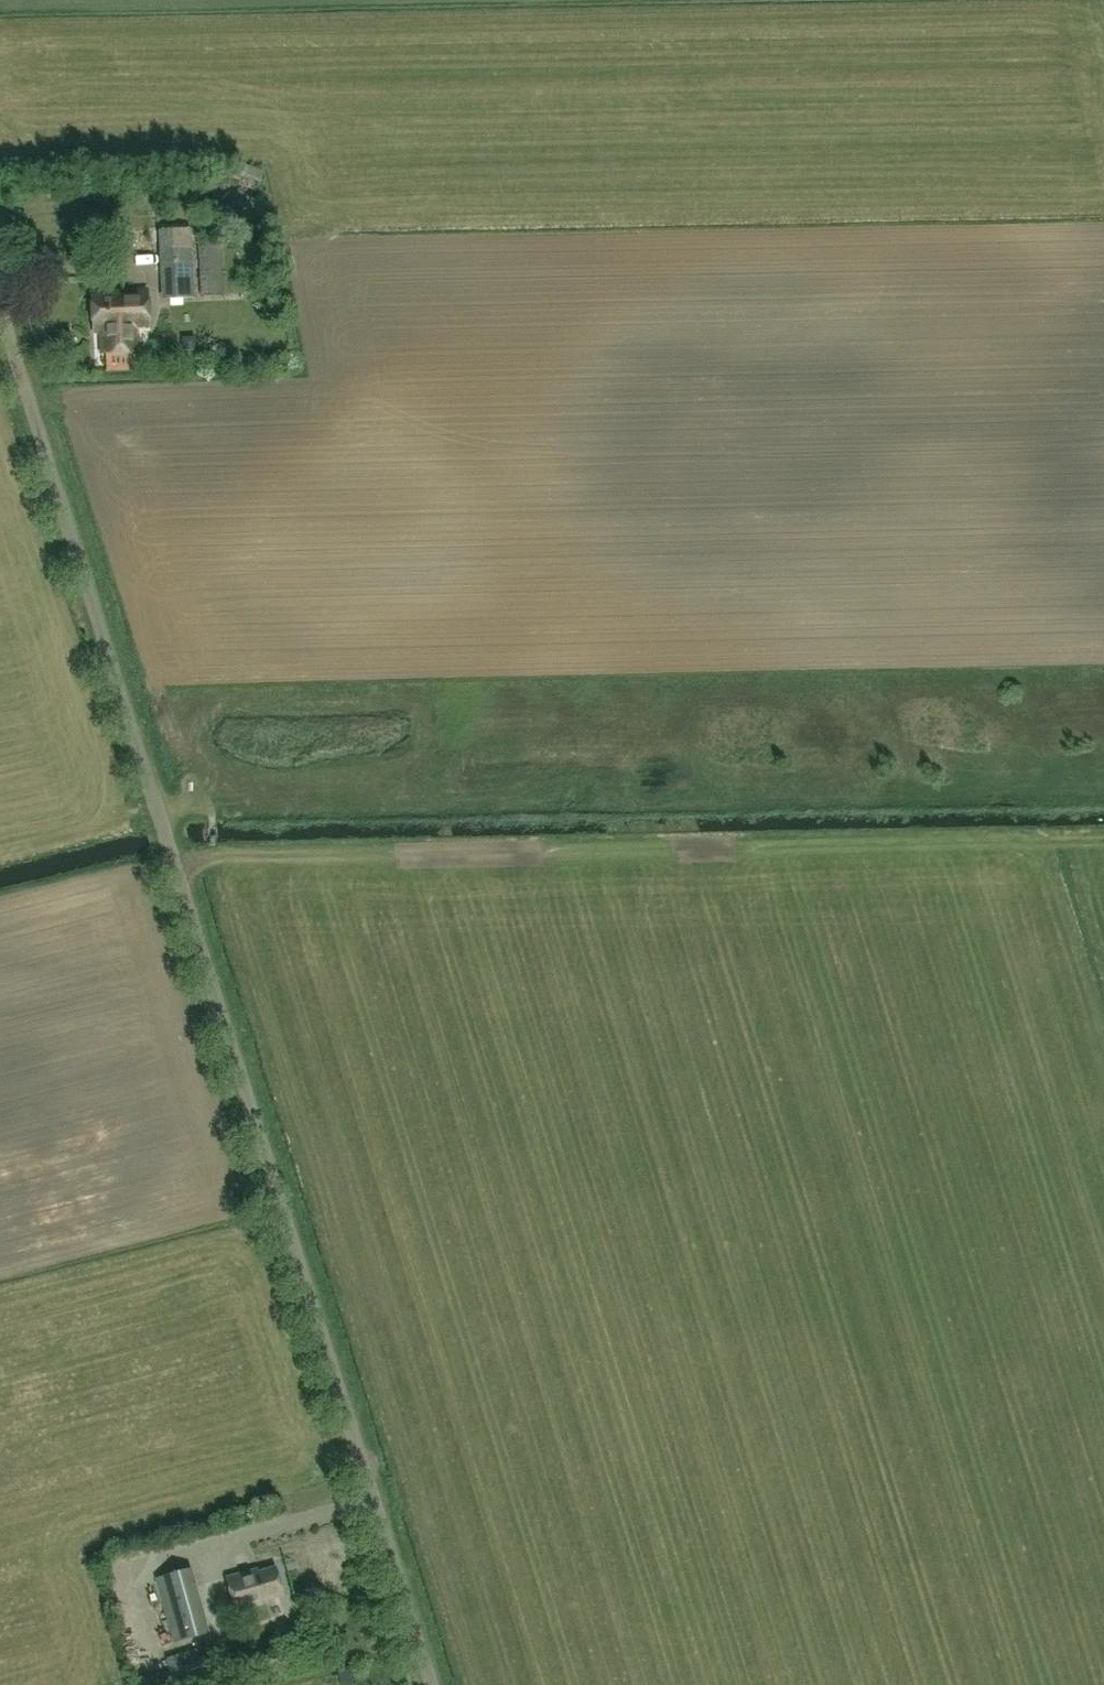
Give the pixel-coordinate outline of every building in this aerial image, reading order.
[(195,299),(194,248),(159,248),(160,301),(195,299)] [(197,252),(199,284),(200,298),(217,297),(214,251),(197,252)] [(93,332),(100,332),(101,353),(139,352),(138,330),(149,330),(147,290),(91,293),(93,332)] [(250,1213),(247,1202),(240,1204),(243,1214),(250,1213)] [(226,1577),(236,1612),(268,1603),(267,1600),(284,1596),(277,1567),(259,1571),(258,1568),(226,1577)] [(192,1568),(157,1577),(174,1642),(209,1632),(192,1568)] [(206,1674),(200,1658),(189,1662),(189,1664),(160,1673),(164,1684),(173,1684),(206,1674)]
